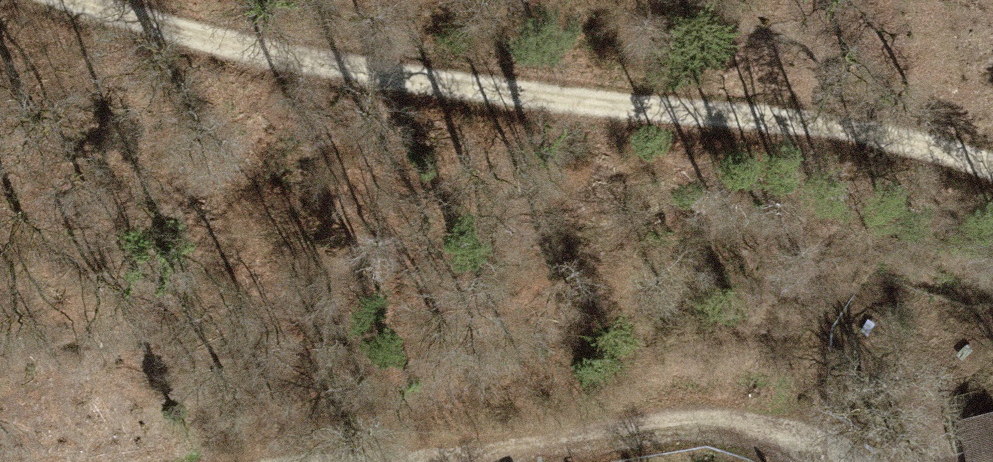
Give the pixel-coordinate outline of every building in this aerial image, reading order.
[(966,418),(975,461),(992,461),(992,413),(966,418)]
